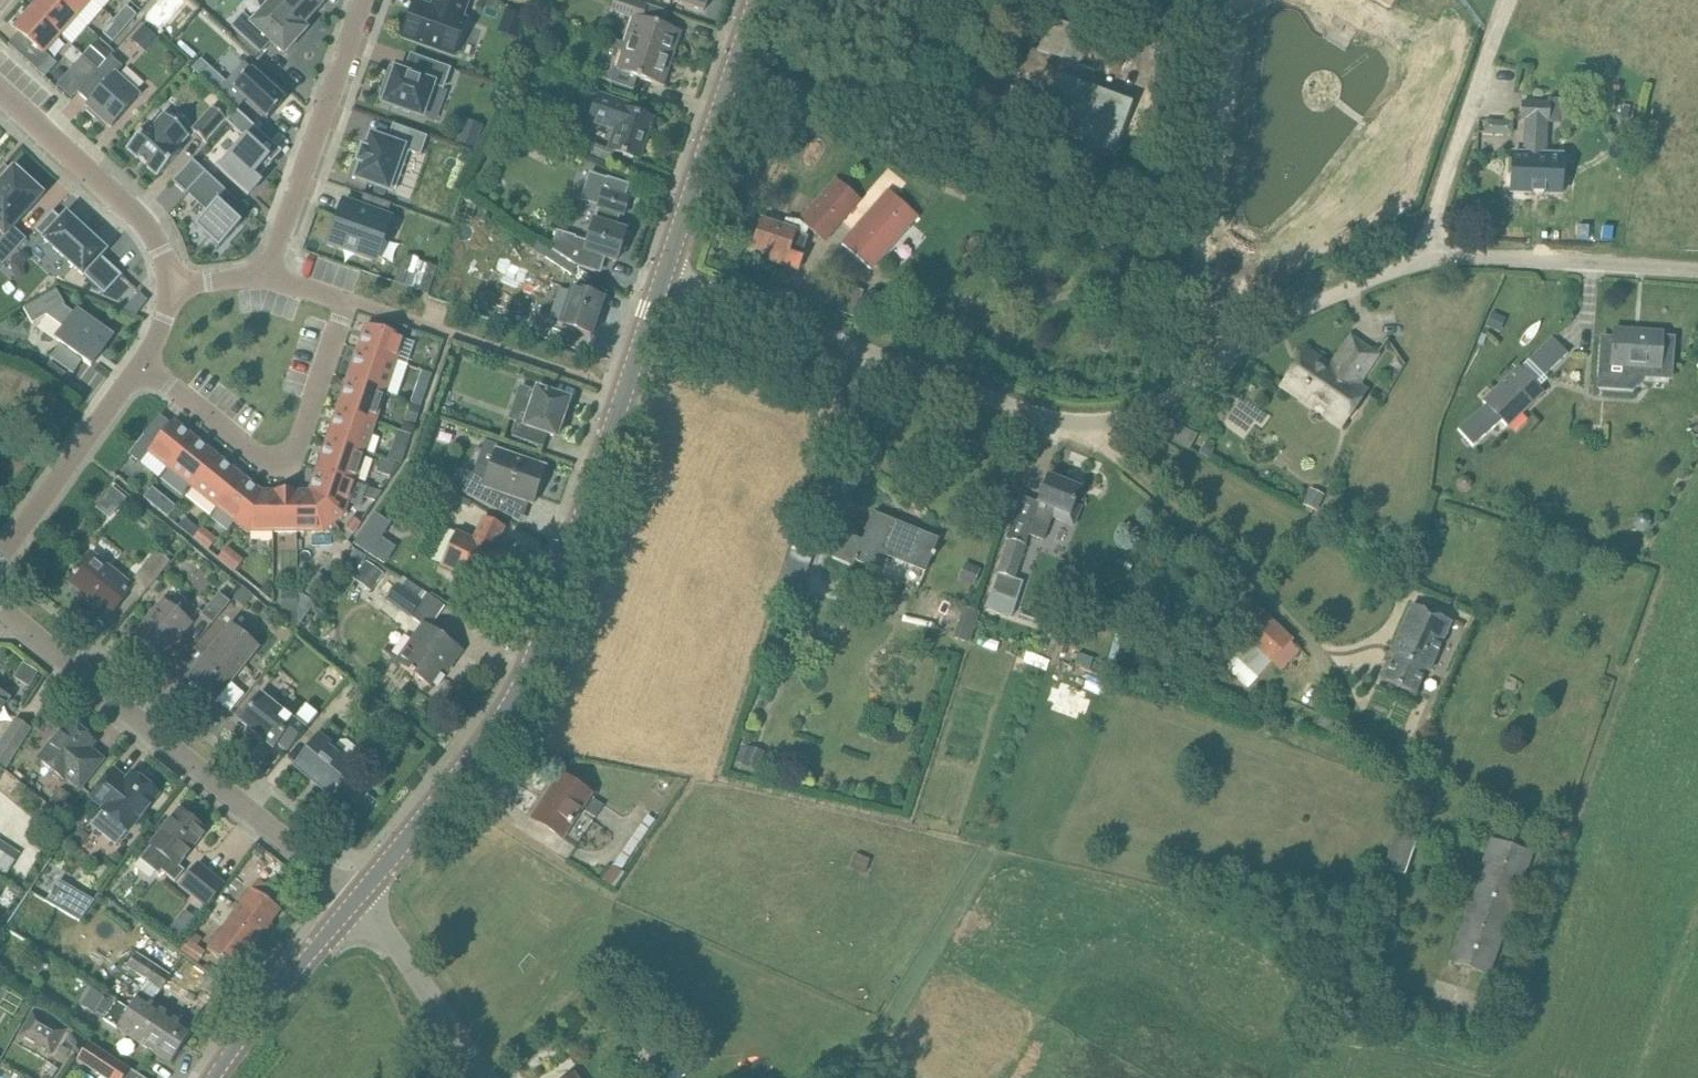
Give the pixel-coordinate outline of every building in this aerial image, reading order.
[(60,35),(76,17),(56,0),(41,0),(32,11),(60,35)] [(76,17),(91,0),(56,0),(76,17)] [(303,26),(275,0),(273,0),(254,22),(244,13),(232,26),(261,53),(271,42),(284,54),(307,29),(303,26)] [(303,26),(325,2),(323,0),(275,0),(303,26)] [(402,37),(454,56),(467,19),(463,18),(469,0),(435,0),(432,7),(415,1),(402,37)] [(623,43),(673,60),(675,54),(673,53),(680,33),(682,33),(682,32),(643,20),(648,5),(633,0),(614,0),(611,11),(631,19),(623,43)] [(704,11),(708,0),(672,0),(704,11)] [(127,7),(115,20),(125,29),(137,16),(127,7)] [(60,35),(32,11),(16,29),(44,54),(60,35)] [(1075,23),(1051,13),(1039,49),(1064,58),(1048,103),(1011,89),(1002,113),(1003,113),(1002,116),(1038,129),(1040,123),(1115,152),(1132,106),(1074,83),(1082,65),(1118,79),(1132,41),(1094,27),(1089,40),(1071,33),(1075,23)] [(113,43),(125,29),(115,20),(103,34),(113,43)] [(132,41),(145,53),(157,40),(144,28),(132,41)] [(673,60),(623,43),(614,70),(664,87),(665,85),(662,85),(669,64),(671,65),(673,60)] [(98,45),(86,58),(98,69),(110,56),(98,45)] [(122,65),(110,55),(110,56),(98,69),(79,93),(89,102),(86,106),(89,108),(87,111),(96,119),(98,117),(111,128),(141,95),(116,72),(122,65)] [(391,69),(385,86),(389,88),(384,104),(422,117),(434,85),(443,89),(451,69),(415,56),(408,75),(391,69)] [(98,69),(86,58),(74,72),(86,83),(98,69)] [(238,110),(246,100),(268,120),(286,100),(245,62),(218,92),(238,110)] [(598,93),(589,121),(615,129),(609,149),(592,144),(587,157),(609,168),(615,152),(639,161),(653,119),(626,110),(628,103),(598,93)] [(1510,192),(1545,193),(1548,122),(1565,123),(1566,99),(1548,98),(1548,102),(1522,101),(1523,102),(1522,120),(1529,120),(1527,155),(1512,154),(1510,192)] [(213,107),(192,130),(207,143),(228,120),(213,107)] [(227,122),(246,140),(220,169),(249,195),(261,182),(258,179),(273,162),(259,149),(269,138),(238,110),(227,122)] [(150,124),(128,148),(159,176),(181,152),(178,149),(189,136),(165,115),(154,127),(150,124)] [(1512,132),(1512,119),(1485,118),(1485,131),(1512,132)] [(462,145),(475,150),(483,126),(471,121),(462,145)] [(368,162),(362,178),(396,190),(410,148),(423,152),(429,136),(396,124),(390,140),(377,135),(373,148),(369,146),(364,160),(368,162)] [(216,249),(217,251),(240,225),(228,214),(237,204),(240,206),(241,205),(192,160),(172,182),(186,196),(191,190),(211,208),(195,226),(218,247),(216,249)] [(5,165),(0,171),(0,232),(1,233),(0,234),(0,269),(27,239),(14,227),(44,195),(15,168),(12,171),(5,165)] [(824,242),(840,224),(860,201),(861,200),(836,177),(799,219),(824,242)] [(556,231),(551,250),(577,266),(596,272),(601,256),(617,261),(621,249),(626,251),(631,235),(626,233),(627,232),(616,228),(620,214),(624,215),(629,199),(601,191),(596,209),(598,210),(595,222),(593,221),(587,241),(556,231)] [(890,191),(842,244),(871,269),(917,215),(890,191)] [(344,200),(329,242),(373,258),(393,203),(366,193),(361,206),(344,200)] [(105,295),(123,276),(100,254),(104,250),(67,216),(45,240),(105,295)] [(808,228),(786,219),(782,229),(762,222),(753,248),(769,253),(767,260),(798,270),(808,238),(805,237),(808,228)] [(532,254),(547,263),(552,255),(537,246),(532,254)] [(560,326),(591,337),(605,299),(600,297),(603,289),(591,285),(588,293),(573,288),(560,326)] [(65,305),(57,290),(24,309),(32,322),(46,313),(64,326),(61,344),(52,357),(73,373),(83,360),(91,367),(96,361),(94,359),(99,352),(101,353),(114,336),(78,310),(75,313),(65,306),(65,305)] [(141,291),(126,307),(137,312),(149,299),(141,291)] [(1504,320),(1491,314),(1486,327),(1498,332),(1504,320)] [(389,321),(389,322),(386,332),(366,325),(357,353),(396,367),(406,370),(414,344),(404,340),(409,328),(391,322),(389,321)] [(1602,338),(1600,376),(1644,379),(1648,375),(1671,377),(1673,339),(1663,338),(1663,333),(1614,330),(1613,339),(1602,338)] [(1306,350),(1281,387),(1343,427),(1366,392),(1356,385),(1377,355),(1351,337),(1331,367),(1306,350)] [(1568,354),(1553,338),(1529,360),(1544,376),(1568,354)] [(386,394),(396,367),(357,353),(347,381),(386,394)] [(51,363),(44,372),(60,383),(66,375),(51,363)] [(1543,390),(1521,367),(1485,400),(1488,404),(1459,429),(1473,446),(1482,438),(1487,443),(1543,390)] [(433,374),(422,370),(412,400),(422,404),(433,374)] [(386,394),(347,381),(338,408),(377,421),(386,394)] [(556,438),(569,400),(536,389),(522,426),(516,424),(512,437),(544,448),(548,435),(556,438)] [(414,424),(421,405),(410,401),(403,421),(414,424)] [(377,421),(338,408),(329,435),(368,448),(377,421)] [(172,471),(198,439),(175,421),(149,452),(172,471)] [(410,434),(398,430),(393,444),(405,448),(410,434)] [(157,441),(149,434),(146,432),(127,454),(133,459),(139,463),(157,441)] [(368,448),(329,435),(320,462),(358,476),(368,448)] [(172,471),(194,489),(220,457),(198,439),(172,471)] [(546,467),(495,450),(489,469),(476,464),(473,474),(461,470),(454,490),(497,512),(503,495),(533,505),(546,467)] [(242,476),(220,457),(194,489),(217,507),(242,476)] [(395,463),(381,457),(376,472),(390,477),(395,463)] [(358,476),(320,462),(310,492),(332,525),(344,518),(358,476)] [(262,491),(242,476),(217,507),(236,523),(262,491)] [(1080,489),(1048,477),(1026,534),(1044,541),(1053,519),(1070,525),(1079,504),(1074,503),(1080,489)] [(1463,477),(1459,480),(1458,485),(1462,489),(1467,490),(1471,486),(1471,481),(1468,477),(1463,477)] [(152,485),(143,497),(155,508),(165,496),(152,485)] [(1325,495),(1314,489),(1312,488),(1301,509),(1310,514),(1313,510),(1317,512),(1325,495)] [(246,531),(272,531),(272,491),(262,491),(236,523),(246,531)] [(272,531),(300,531),(300,491),(272,491),(272,531)] [(300,491),(300,531),(320,531),(332,525),(310,492),(300,491)] [(874,513),(866,533),(862,541),(843,533),(833,559),(851,566),(853,564),(876,574),(884,555),(926,572),(939,539),(874,513)] [(1636,519),(1635,525),(1638,529),(1644,531),(1649,528),(1650,522),(1647,517),(1641,516),(1636,519)] [(343,529),(352,535),(360,523),(351,517),(343,529)] [(185,518),(179,525),(178,526),(193,537),(200,529),(185,518)] [(456,531),(441,565),(499,593),(514,560),(494,551),(504,529),(482,518),(476,532),(473,539),(456,531)] [(375,522),(359,546),(372,554),(388,530),(375,522)] [(193,537),(192,538),(208,550),(216,540),(201,527),(200,529),(193,537)] [(535,545),(526,528),(512,536),(520,552),(535,545)] [(989,596),(1005,602),(1025,545),(1008,540),(989,596)] [(225,547),(216,558),(233,572),(242,561),(225,547)] [(355,548),(351,555),(362,563),(367,555),(355,548)] [(158,551),(140,572),(155,584),(158,580),(172,563),(171,563),(158,552),(158,551)] [(111,615),(134,587),(130,584),(92,553),(78,571),(76,570),(73,574),(75,575),(70,581),(111,615)] [(384,573),(366,561),(354,579),(372,591),(384,573)] [(974,585),(981,569),(966,562),(958,578),(974,585)] [(155,584),(150,588),(154,591),(161,583),(158,580),(155,584)] [(324,587),(314,580),(306,593),(316,599),(324,587)] [(421,602),(397,585),(387,599),(411,616),(423,625),(424,624),(429,628),(445,606),(426,593),(421,602)] [(283,592),(283,617),(299,617),(299,592),(283,592)] [(299,617),(299,629),(316,604),(299,592),(299,617)] [(231,603),(220,594),(202,616),(214,625),(231,603)] [(1245,598),(1230,614),(1225,619),(1239,632),(1217,655),(1247,686),(1272,662),(1280,671),(1300,651),(1291,642),(1245,598)] [(192,622),(164,600),(136,635),(163,658),(192,622)] [(1384,681),(1415,694),(1426,669),(1430,671),(1451,622),(1412,605),(1390,654),(1394,656),(1384,681)] [(956,637),(965,640),(971,642),(981,611),(965,606),(956,637)] [(230,624),(187,677),(216,701),(218,699),(231,710),(245,694),(231,682),(259,648),(230,624)] [(429,628),(424,624),(423,625),(396,662),(430,686),(456,648),(429,628)] [(1177,689),(1173,699),(1181,702),(1185,692),(1177,689)] [(2,711),(10,698),(0,692),(0,714),(2,711)] [(261,695),(240,720),(273,747),(278,742),(288,751),(318,714),(306,705),(294,720),(261,695)] [(1334,719),(1322,714),(1317,726),(1330,731),(1334,719)] [(16,719),(0,745),(0,765),(6,769),(32,729),(16,719)] [(71,723),(69,721),(39,759),(65,780),(66,778),(80,789),(103,760),(90,749),(95,742),(84,733),(84,727),(77,721),(71,723)] [(319,736),(295,765),(311,778),(314,775),(333,791),(331,794),(332,795),(361,758),(361,752),(347,741),(340,742),(336,749),(319,736)] [(743,765),(760,769),(764,751),(747,747),(743,765)] [(127,780),(114,769),(90,798),(104,809),(102,811),(103,811),(92,825),(116,845),(127,831),(128,832),(159,794),(133,773),(127,780)] [(584,807),(592,794),(562,775),(548,795),(553,798),(537,822),(562,839),(584,807)] [(62,789),(51,802),(66,814),(77,801),(62,789)] [(376,802),(360,789),(350,801),(366,814),(376,802)] [(85,819),(74,811),(69,818),(79,826),(85,819)] [(205,832),(180,811),(140,859),(159,875),(162,871),(176,882),(185,871),(178,865),(205,832)] [(1399,828),(1387,866),(1406,874),(1418,833),(1399,828)] [(1532,853),(1492,839),(1449,961),(1489,975),(1532,853)] [(0,840),(0,871),(7,875),(21,854),(0,840)] [(225,885),(199,864),(180,888),(206,909),(225,885)] [(615,888),(625,873),(613,864),(603,879),(615,888)] [(281,910),(252,889),(239,907),(208,951),(236,971),(281,910)] [(92,906),(64,890),(54,907),(80,922),(92,906)] [(194,932),(181,951),(199,963),(206,952),(198,946),(203,939),(194,932)] [(174,1018),(153,1005),(171,977),(135,954),(127,967),(148,981),(138,996),(137,995),(128,1011),(183,1046),(193,1030),(174,1018)] [(215,970),(202,988),(217,998),(230,980),(215,970)] [(94,1013),(96,1010),(103,1015),(111,1003),(104,998),(105,996),(89,986),(78,1003),(94,1013)] [(116,1029),(152,1052),(171,1064),(183,1046),(128,1011),(115,1002),(103,1021),(116,1029)] [(69,1024),(76,1014),(64,1005),(57,1015),(69,1024)] [(33,1010),(19,1036),(24,1039),(25,1038),(35,1043),(34,1045),(42,1049),(42,1048),(46,1050),(46,1051),(51,1055),(66,1029),(33,1010)] [(636,1042),(644,1049),(653,1040),(645,1032),(636,1042)] [(78,1057),(110,1077),(121,1077),(127,1070),(87,1044),(78,1057)]
